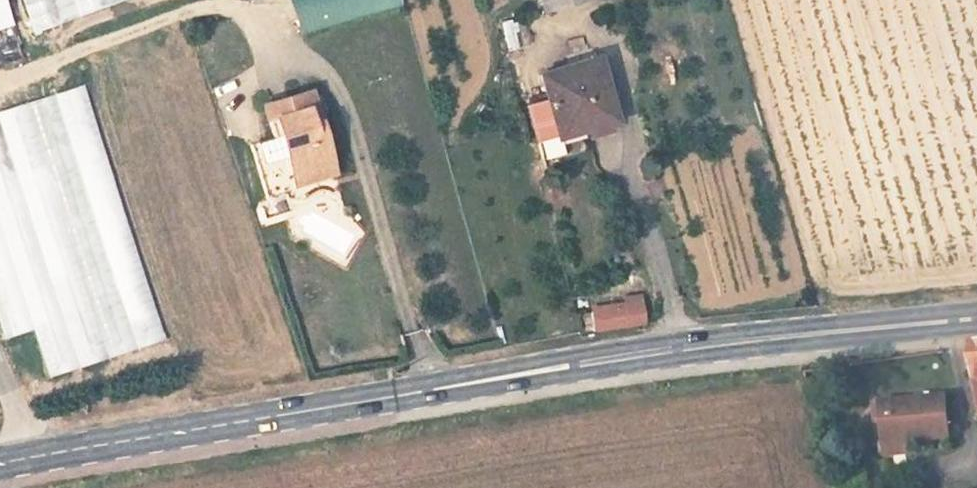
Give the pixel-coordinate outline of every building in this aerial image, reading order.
[(15,26),(7,0),(0,0),(0,30),(15,26)] [(67,34),(57,0),(13,0),(28,46),(67,34)] [(105,0),(69,0),(77,28),(111,19),(105,0)] [(166,0),(165,0),(124,0),(127,12),(166,0)] [(299,34),(404,8),(402,0),(291,0),(299,34)] [(525,46),(517,19),(501,23),(509,51),(525,46)] [(616,130),(597,62),(539,78),(556,142),(583,134),(587,138),(616,130)] [(1,349),(38,339),(47,373),(160,344),(94,87),(0,111),(0,346),(1,349)] [(322,128),(312,97),(297,101),(306,132),(322,128)] [(332,165),(322,128),(306,132),(297,101),(279,107),(299,176),(332,165)] [(299,176),(279,107),(257,114),(268,150),(279,147),(288,179),(299,176)] [(632,332),(630,314),(593,317),(596,335),(632,332)] [(959,346),(976,417),(976,345),(959,346)] [(948,452),(944,412),(879,418),(884,458),(948,452)]
